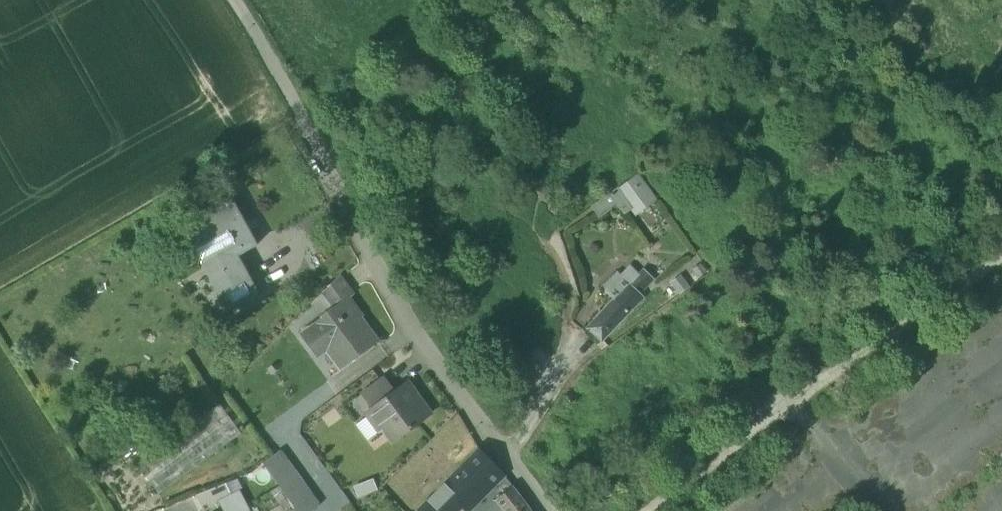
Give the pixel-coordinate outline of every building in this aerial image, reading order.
[(639,173),(618,188),(629,203),(637,215),(658,200),(639,173)] [(619,211),(629,203),(618,188),(590,207),(599,219),(616,206),(619,211)] [(181,228),(228,312),(260,294),(241,261),(247,258),(244,253),(258,245),(233,199),(181,228)] [(630,264),(620,274),(630,283),(639,273),(630,264)] [(639,273),(630,283),(642,294),(656,279),(644,267),(639,273)] [(601,288),(614,299),(630,283),(620,274),(617,271),(601,288)] [(691,287),(682,274),(670,282),(679,295),(691,287)] [(321,294),(332,308),(349,296),(350,297),(354,294),(340,275),(321,294)] [(588,327),(602,340),(643,296),(642,294),(630,283),(614,299),(588,327)] [(327,344),(344,367),(365,352),(364,351),(378,341),(357,313),(360,311),(350,297),(349,296),(332,308),(325,313),(327,316),(301,335),(315,354),(327,344)] [(362,392),(373,407),(393,392),(383,377),(362,392)] [(407,382),(401,386),(410,399),(417,395),(407,382)] [(383,429),(392,442),(431,414),(417,395),(410,399),(401,386),(393,392),(373,407),(365,413),(380,432),(383,429)] [(137,464),(159,494),(242,433),(219,403),(137,464)] [(380,432),(365,413),(354,421),(368,440),(380,432)] [(297,510),(312,510),(320,505),(280,450),(263,463),(279,487),(282,490),(295,509),(297,510)] [(422,510),(455,510),(461,505),(468,510),(503,475),(479,451),(421,510),(422,510)] [(379,491),(374,478),(353,486),(358,498),(379,491)] [(196,495),(204,510),(219,502),(233,495),(232,493),(227,483),(196,495)] [(504,510),(530,510),(512,486),(496,499),(504,510)] [(219,502),(224,510),(250,510),(251,510),(240,489),(232,493),(233,495),(219,502)] [(285,510),(292,510),(295,509),(282,490),(274,497),(280,505),(282,504),(285,510)]
